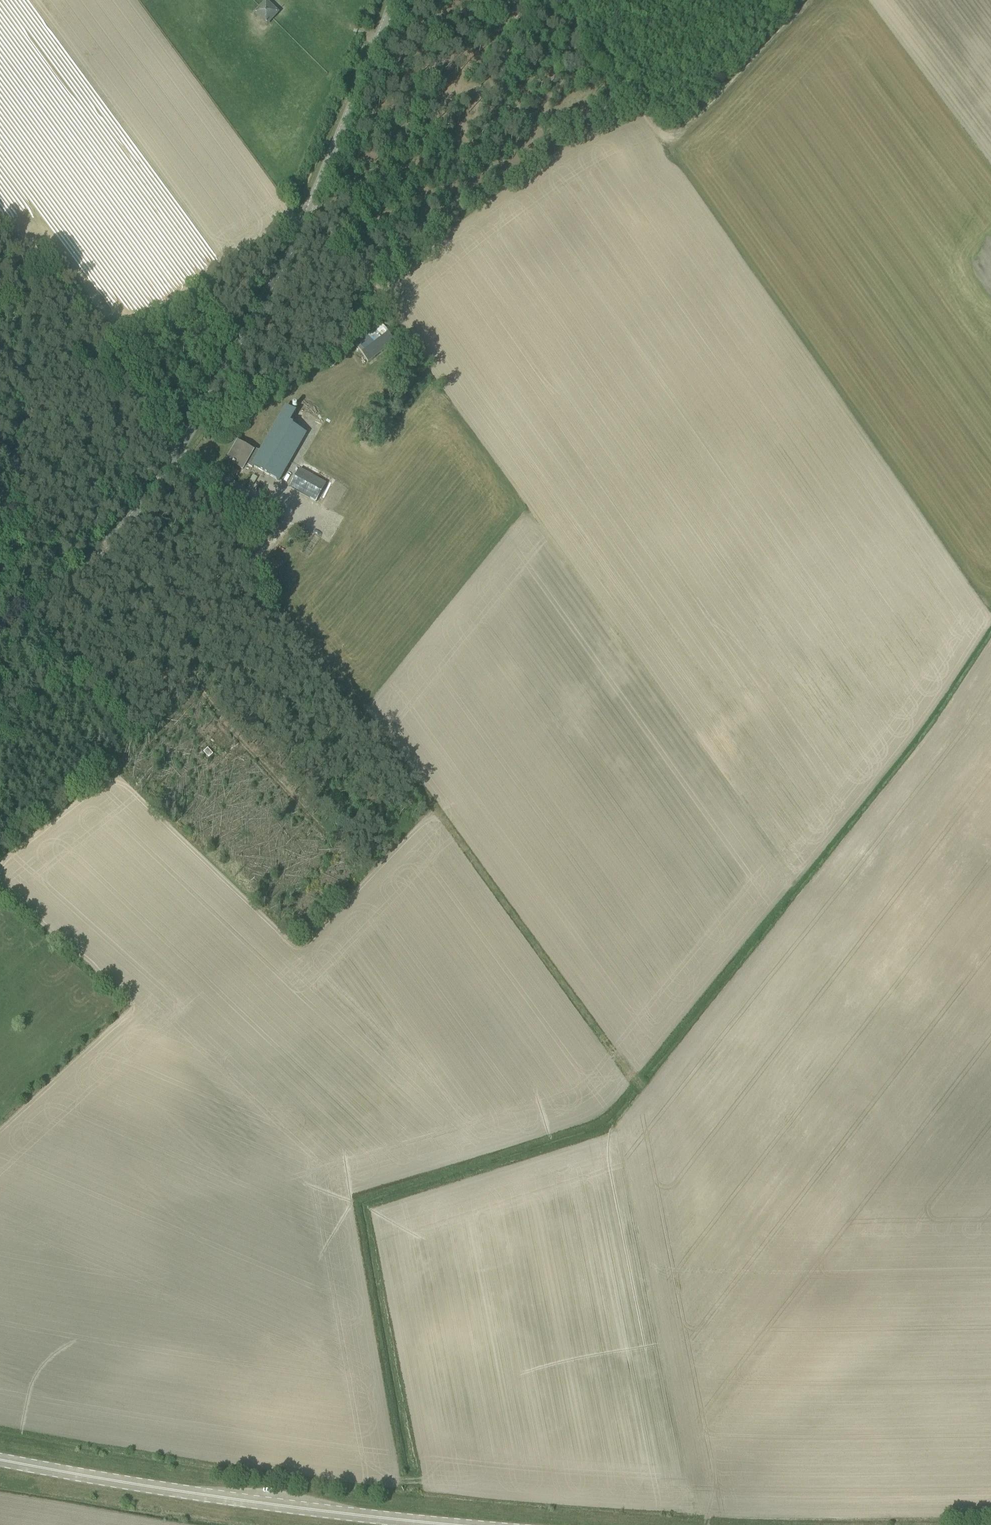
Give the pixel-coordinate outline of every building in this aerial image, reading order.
[(251,13),(266,26),(279,11),(266,0),(262,0),(251,13)] [(357,348),(368,362),(395,342),(384,328),(357,348)] [(254,462),(252,466),(280,481),(306,433),(280,418),(261,452),(254,448),(252,451),(238,444),(228,461),(233,464),(233,465),(244,471),(250,459),(254,462)] [(300,469),(290,487),(316,502),(326,484),(300,469)]
